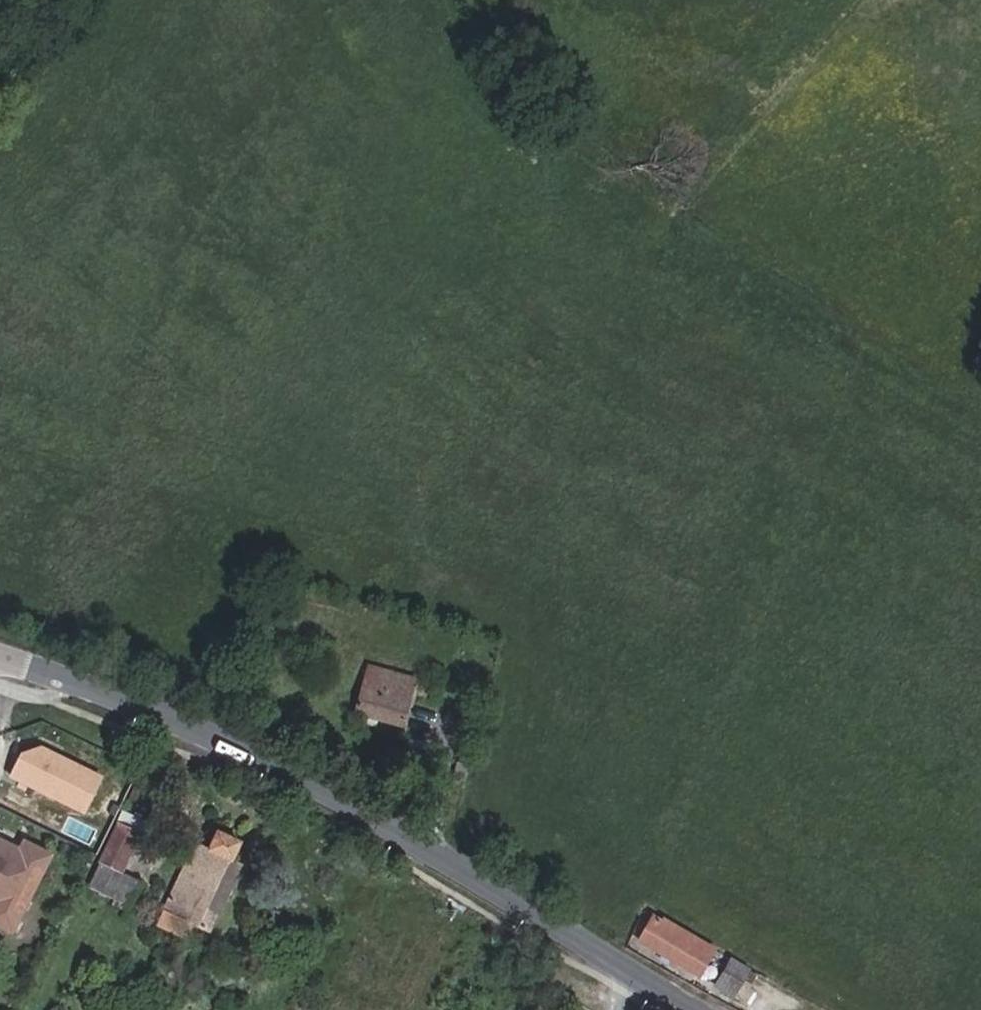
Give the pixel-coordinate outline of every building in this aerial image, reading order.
[(373,665),(361,719),(403,729),(416,676),(373,665)] [(105,774),(43,743),(19,751),(8,775),(86,813),(105,774)] [(139,875),(120,867),(137,828),(119,819),(89,882),(128,900),(139,875)] [(164,907),(212,929),(243,863),(227,856),(236,841),(213,831),(206,847),(193,841),(164,907)] [(14,932),(54,851),(20,837),(16,845),(0,837),(0,925),(14,932)] [(700,980),(717,948),(657,913),(637,947),(700,980)] [(750,970),(731,959),(716,985),(734,996),(750,970)]
